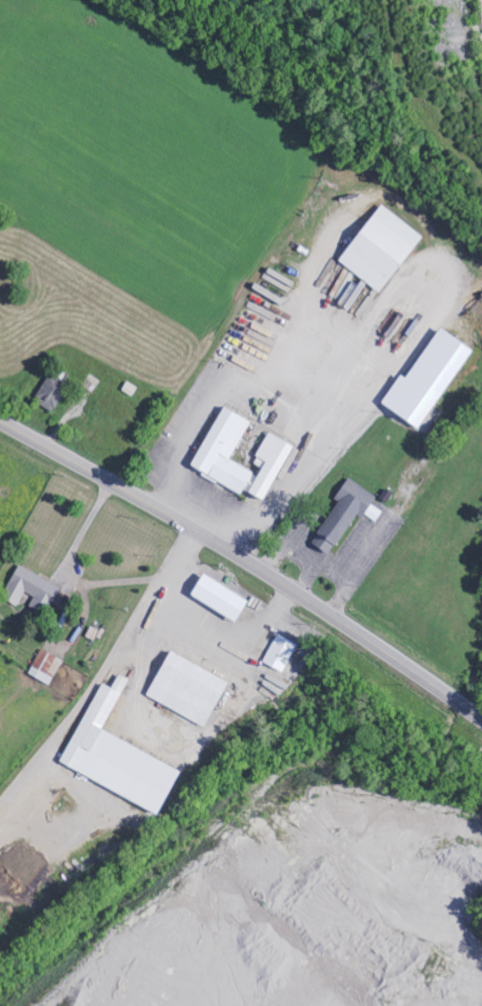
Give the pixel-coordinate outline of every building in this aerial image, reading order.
[(339,262),(381,293),(424,236),(382,205),(339,262)] [(421,429),(474,349),(441,327),(407,379),(401,375),(382,404),(421,429)] [(35,399),(54,411),(71,385),(53,372),(35,399)] [(294,445),(269,433),(254,463),(263,468),(259,475),(231,461),(251,420),(223,406),(192,469),(242,494),(244,491),(266,502),(294,445)] [(377,497),(349,478),(336,499),(340,502),(313,544),(331,555),(359,512),(377,523),(383,512),(372,505),(377,497)] [(62,586),(19,566),(5,596),(20,604),(25,592),(36,597),(31,607),(48,615),(62,586)] [(191,595),(236,623),(249,602),(205,574),(191,595)] [(264,663),(284,673),(299,645),(278,635),(264,663)] [(63,659),(41,650),(30,676),(53,685),(63,659)] [(230,682),(171,651),(147,697),(206,727),(230,682)] [(181,770),(103,732),(129,679),(120,675),(113,689),(101,683),(62,766),(160,814),(181,770)]
